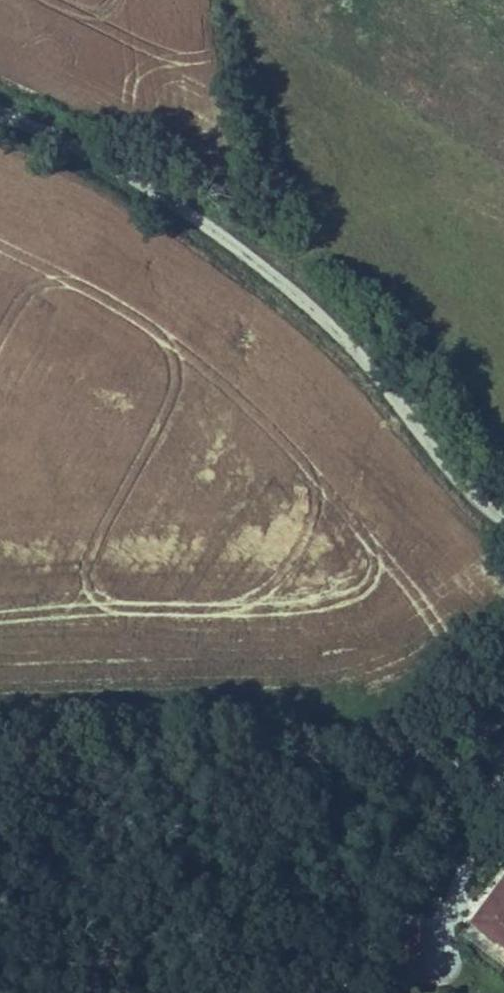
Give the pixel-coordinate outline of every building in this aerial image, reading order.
[(495,930),(503,937),(503,918),(495,930)] [(396,927),(400,959),(419,957),(415,925),(396,927)] [(495,930),(476,955),(503,976),(503,937),(495,930)]
